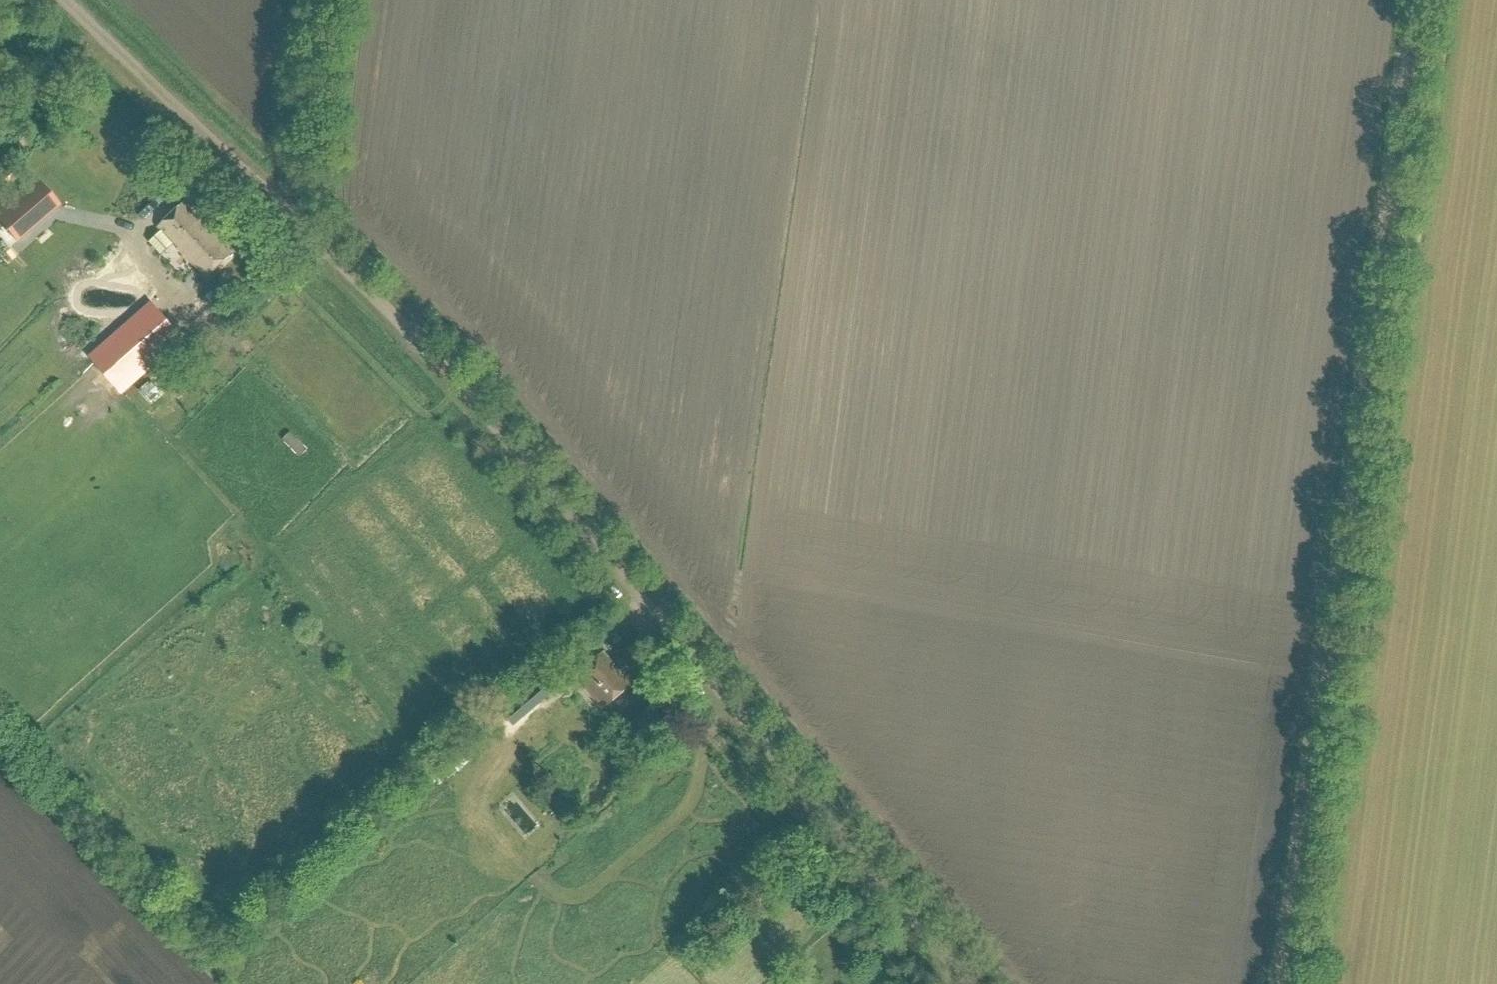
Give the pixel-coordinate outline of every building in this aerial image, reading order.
[(231,256),(216,241),(218,240),(183,203),(156,229),(161,234),(151,243),(163,257),(173,247),(193,268),(195,267),(207,279),(231,256)] [(126,395),(186,342),(153,304),(92,357),(126,395)] [(301,468),(309,458),(290,442),(282,452),(301,468)] [(614,671),(601,655),(575,675),(589,692),(586,695),(600,712),(631,687),(616,670),(614,671)] [(540,707),(562,689),(552,676),(530,695),(540,707)]
